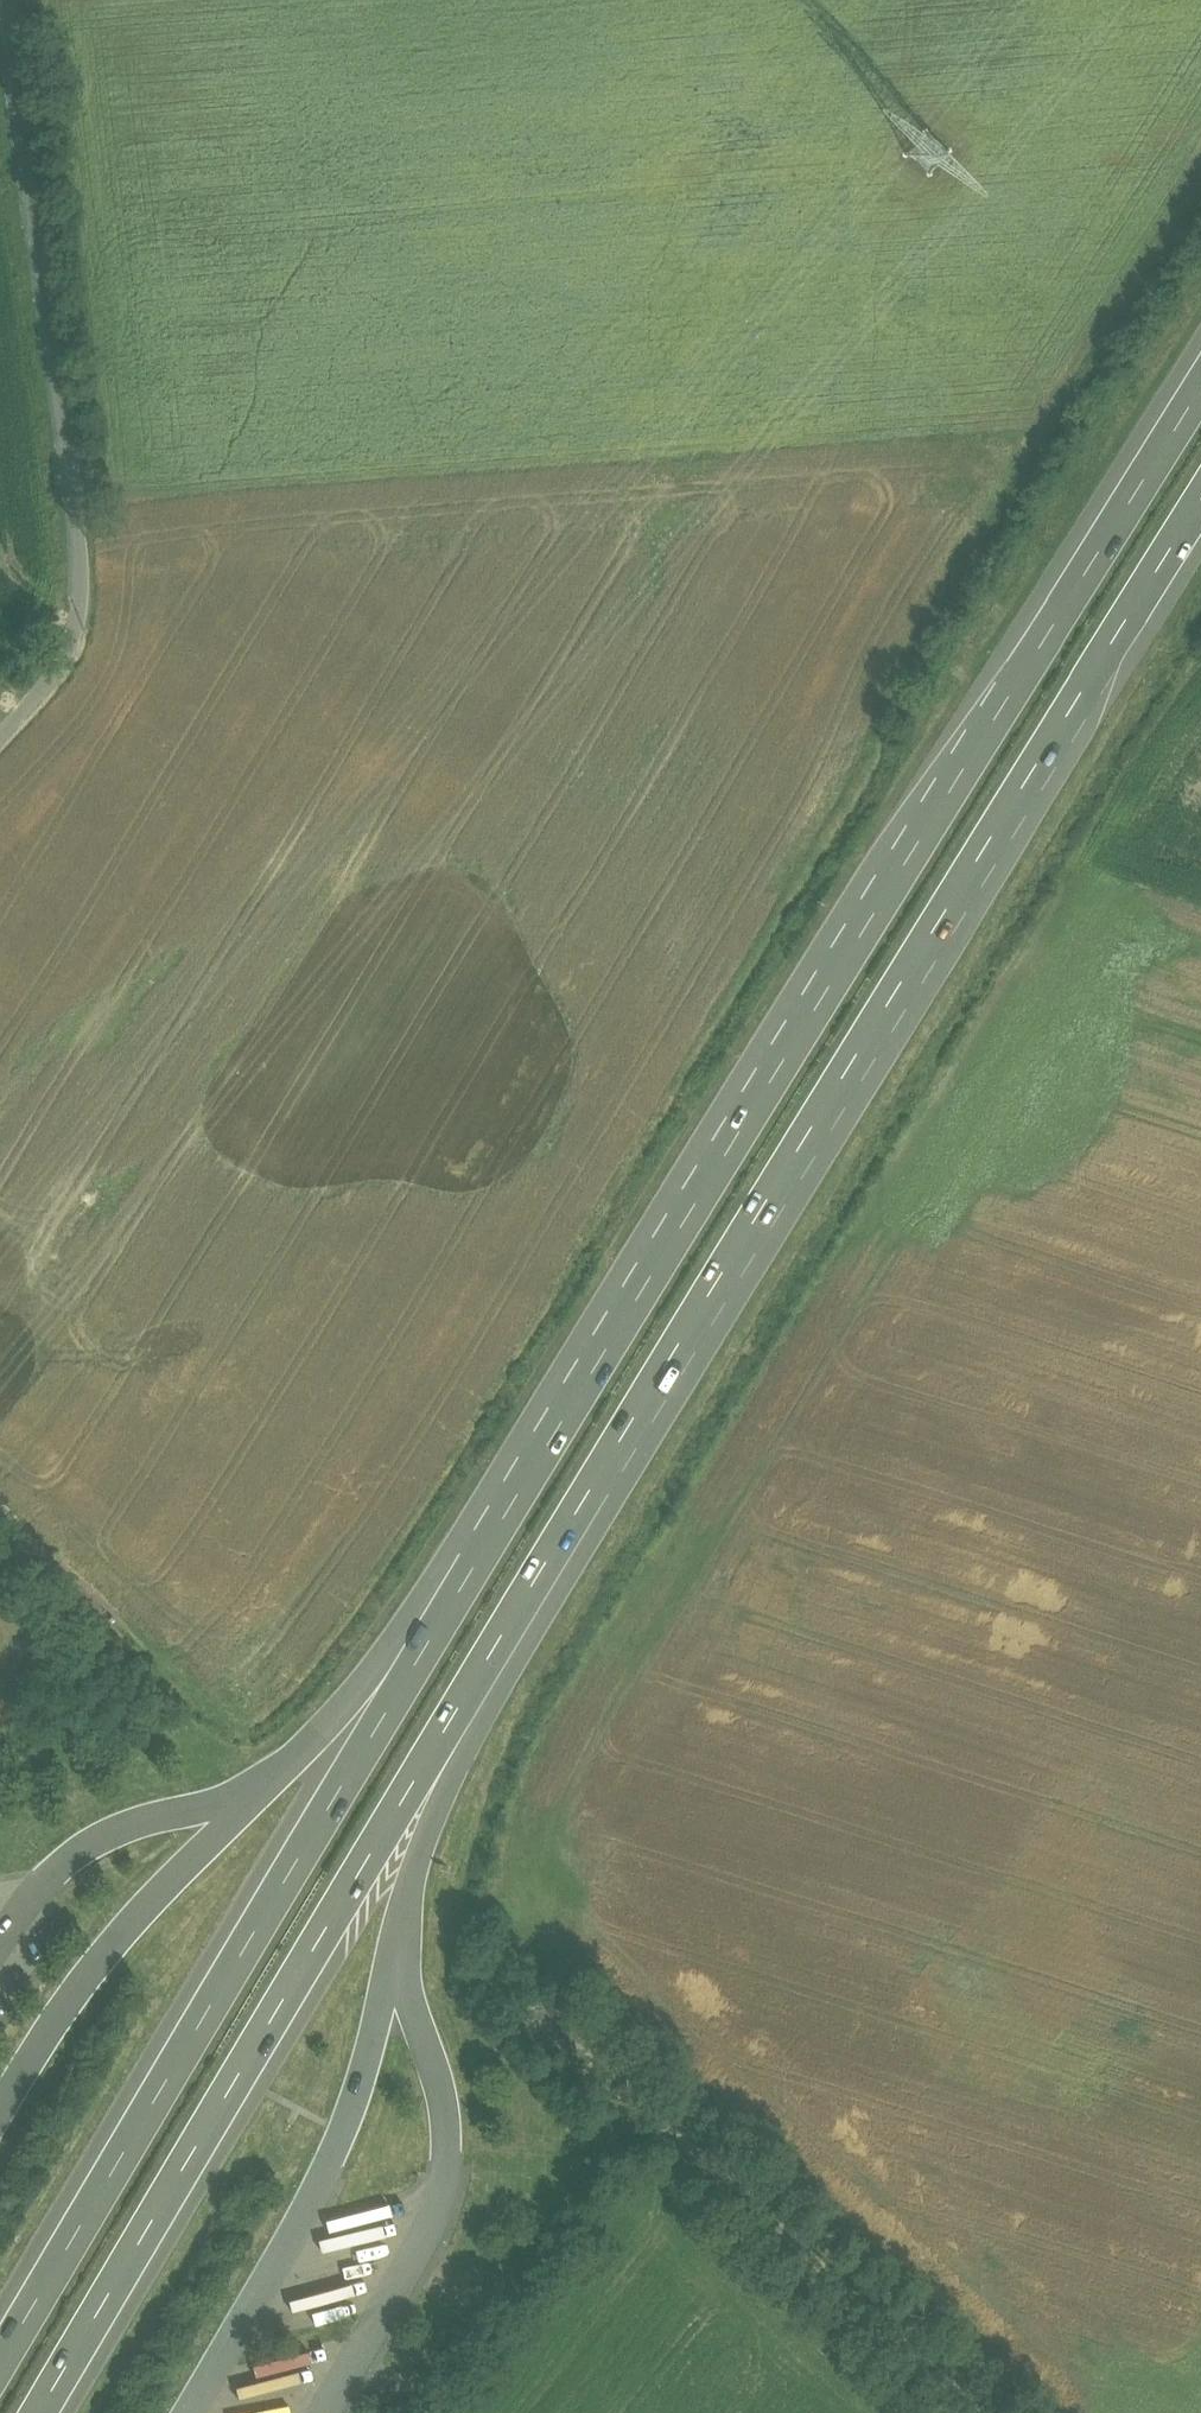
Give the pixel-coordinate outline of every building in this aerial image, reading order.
[(213,2405),(215,2412),(240,2412),(296,2398),(292,2384),(213,2405)]
